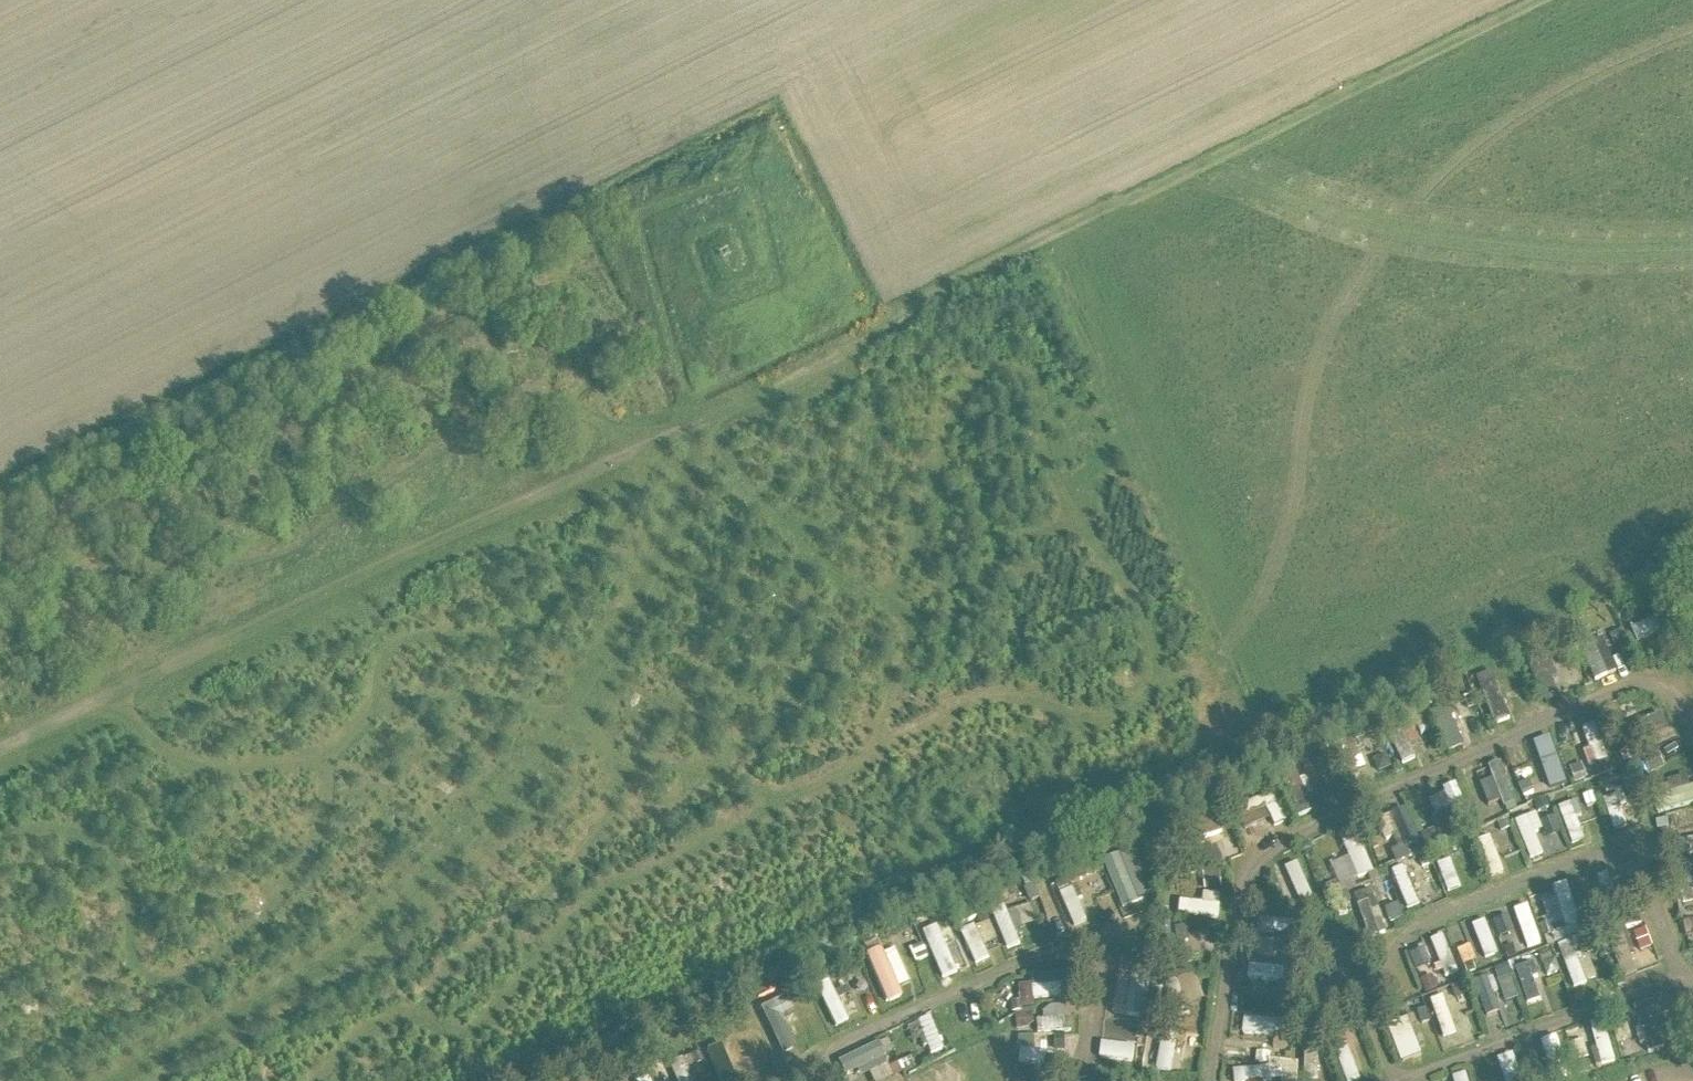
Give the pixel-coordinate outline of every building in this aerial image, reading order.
[(1600,638),(1580,645),(1592,679),(1611,672),(1600,638)] [(1452,714),(1439,719),(1449,748),(1462,744),(1452,714)] [(1406,759),(1416,755),(1410,743),(1419,738),(1413,723),(1393,732),(1406,759)] [(1534,739),(1551,787),(1570,780),(1552,733),(1534,739)] [(1503,759),(1489,764),(1495,778),(1482,783),(1493,810),(1519,800),(1503,759)] [(1300,815),(1314,810),(1299,765),(1285,770),(1300,815)] [(1459,780),(1445,786),(1463,824),(1476,818),(1459,780)] [(1242,805),(1249,819),(1282,803),(1275,789),(1242,805)] [(1580,800),(1562,804),(1572,843),(1589,839),(1580,800)] [(1389,846),(1392,845),(1398,861),(1413,855),(1409,845),(1420,841),(1408,807),(1379,818),(1389,846)] [(1518,818),(1533,858),(1545,853),(1537,831),(1545,828),(1539,810),(1518,818)] [(1350,857),(1335,861),(1341,884),(1374,876),(1361,827),(1343,832),(1350,857)] [(1431,846),(1444,841),(1439,828),(1425,833),(1431,846)] [(1494,834),(1480,839),(1494,876),(1508,870),(1494,834)] [(1105,858),(1122,906),(1152,895),(1135,848),(1105,858)] [(1451,889),(1463,884),(1448,848),(1436,853),(1451,889)] [(1302,849),(1288,853),(1298,884),(1312,879),(1302,849)] [(1411,908),(1424,903),(1407,864),(1394,869),(1411,908)] [(1571,881),(1556,884),(1565,923),(1579,920),(1571,881)] [(1103,916),(1096,901),(1088,905),(1079,884),(1062,892),(1079,927),(1103,916)] [(1355,894),(1372,937),(1390,930),(1374,887),(1355,894)] [(1041,934),(1055,929),(1041,889),(1028,893),(1041,934)] [(1019,926),(1035,921),(1030,903),(998,913),(1008,948),(1024,943),(1019,926)] [(1391,920),(1406,917),(1402,903),(1388,906),(1391,920)] [(1517,907),(1528,944),(1541,941),(1530,903),(1517,907)] [(1494,921),(1502,937),(1519,928),(1511,912),(1494,921)] [(1489,917),(1474,922),(1486,958),(1501,953),(1489,917)] [(976,962),(990,958),(978,924),(965,928),(976,962)] [(1179,962),(1197,961),(1195,924),(1176,925),(1179,962)] [(1411,948),(1426,991),(1446,984),(1439,963),(1454,958),(1446,936),(1411,948)] [(1583,939),(1562,947),(1575,987),(1597,980),(1583,939)] [(1516,966),(1531,1003),(1547,997),(1532,960),(1516,966)] [(1497,995),(1518,987),(1511,970),(1477,983),(1489,1014),(1503,1009),(1497,995)] [(1197,972),(1167,982),(1178,1015),(1208,1005),(1197,972)] [(842,1018),(856,1013),(842,975),(828,980),(842,1018)] [(1036,982),(1021,983),(1023,1002),(1063,998),(1060,977),(1036,980),(1036,982)] [(1439,1032),(1455,1030),(1450,995),(1434,997),(1439,1032)] [(791,1004),(767,1009),(775,1043),(791,1040),(787,1021),(794,1019),(791,1004)] [(1071,1004),(1041,1006),(1043,1032),(1073,1030),(1071,1004)] [(932,1052),(946,1048),(935,1014),(922,1018),(932,1052)] [(1245,1017),(1245,1034),(1277,1034),(1277,1018),(1245,1017)] [(1591,1022),(1605,1064),(1620,1058),(1606,1017),(1591,1022)] [(1420,1055),(1406,1018),(1391,1023),(1404,1061),(1420,1055)] [(1162,1040),(1165,1064),(1182,1062),(1179,1038),(1162,1040)] [(1106,1039),(1104,1054),(1138,1059),(1141,1045),(1106,1039)] [(837,1058),(845,1077),(868,1067),(874,1080),(877,1080),(893,1074),(877,1040),(837,1058)] [(737,1079),(723,1041),(707,1046),(720,1080),(733,1080),(737,1079)] [(1557,1072),(1569,1068),(1560,1043),(1548,1047),(1557,1072)] [(1306,1049),(1307,1078),(1321,1077),(1320,1049),(1306,1049)] [(1361,1078),(1353,1049),(1340,1052),(1348,1080),(1351,1080),(1361,1078)] [(1515,1051),(1499,1058),(1509,1080),(1528,1080),(1515,1051)] [(673,1058),(679,1080),(699,1080),(693,1053),(673,1058)] [(1453,1073),(1455,1080),(1473,1080),(1471,1070),(1453,1073)]
